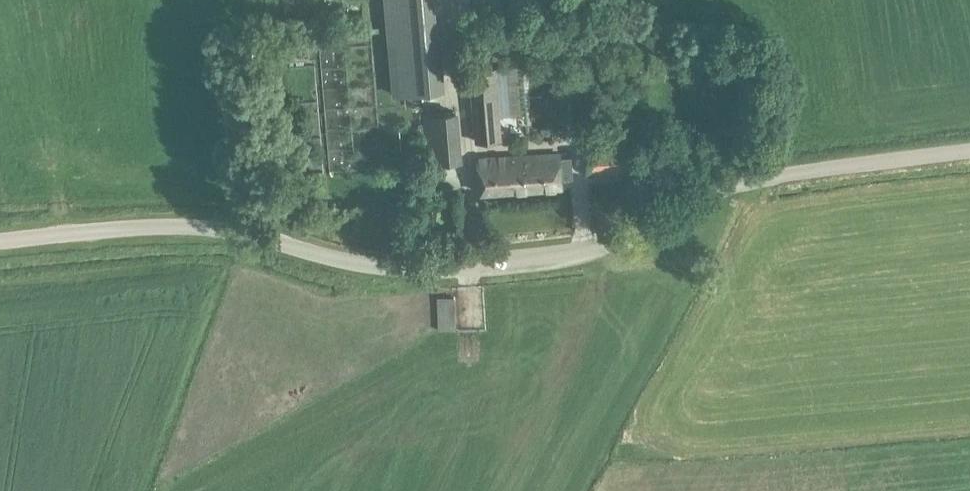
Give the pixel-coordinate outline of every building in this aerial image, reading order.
[(573,21),(471,26),(473,52),(574,45),(573,21)] [(437,35),(389,40),(394,94),(442,90),(437,35)] [(506,66),(471,69),(477,141),(501,138),(499,115),(510,114),(506,66)] [(425,126),(418,127),(419,140),(426,139),(425,126)] [(635,148),(633,127),(585,130),(589,175),(637,171),(676,168),(673,142),(658,143),(658,147),(635,148)] [(560,153),(501,156),(503,192),(562,189),(561,176),(571,175),(571,164),(560,164),(560,153)] [(501,156),(480,157),(482,192),(503,192),(501,156)] [(448,294),(426,296),(428,328),(451,326),(448,294)]
